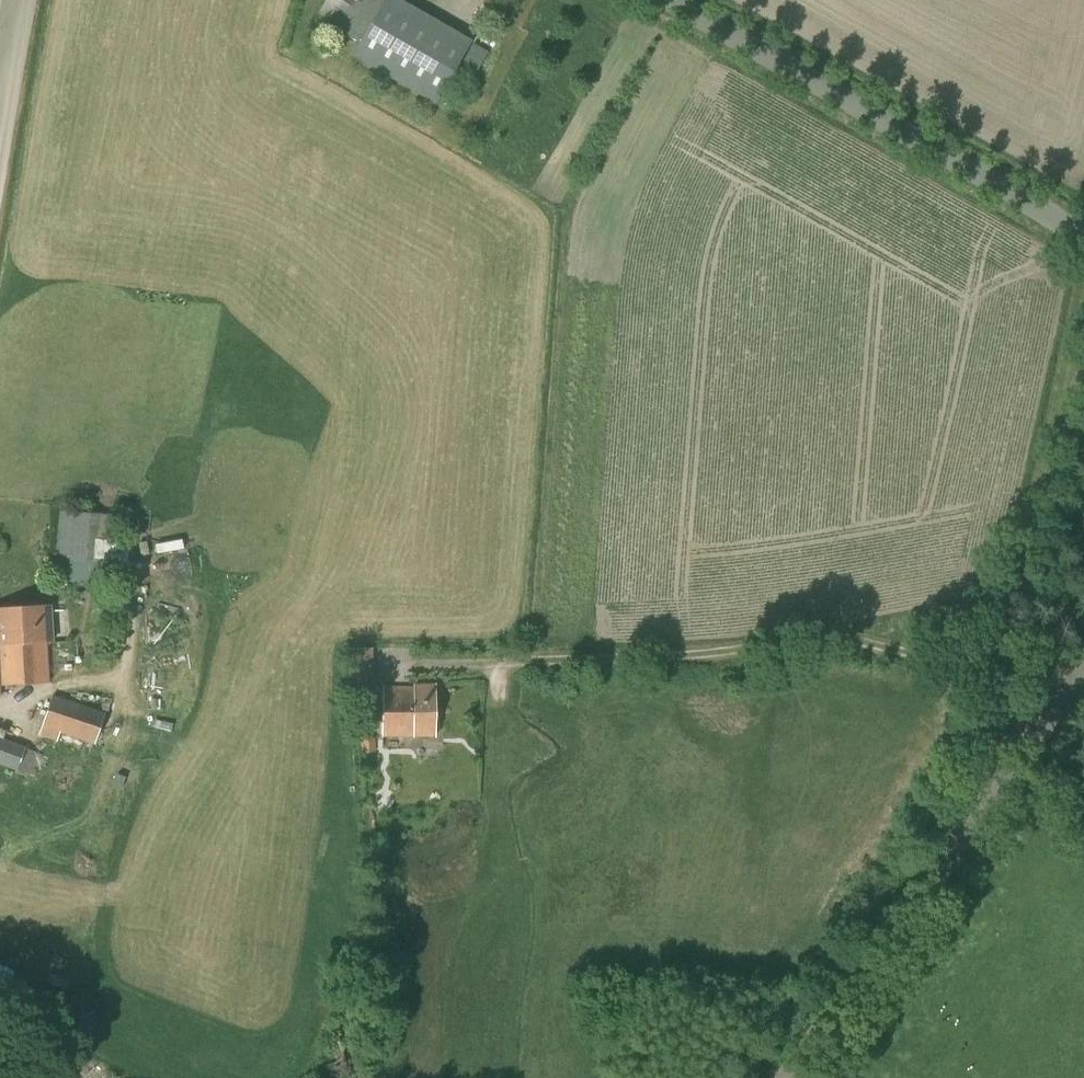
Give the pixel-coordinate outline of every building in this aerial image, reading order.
[(352,57),(437,104),(473,39),(404,0),(383,0),(352,57)] [(99,513),(58,510),(55,557),(96,560),(99,513)] [(1,684),(49,681),(47,642),(53,642),(51,606),(0,609),(0,665),(1,684)] [(415,684),(415,687),(385,686),(383,734),(435,735),(436,685),(415,684)] [(105,712),(53,695),(39,735),(57,741),(60,732),(95,744),(105,712)] [(361,737),(362,752),(376,751),(375,736),(361,737)] [(17,769),(35,776),(43,754),(25,748),(26,747),(0,737),(0,764),(17,770),(17,769)]
